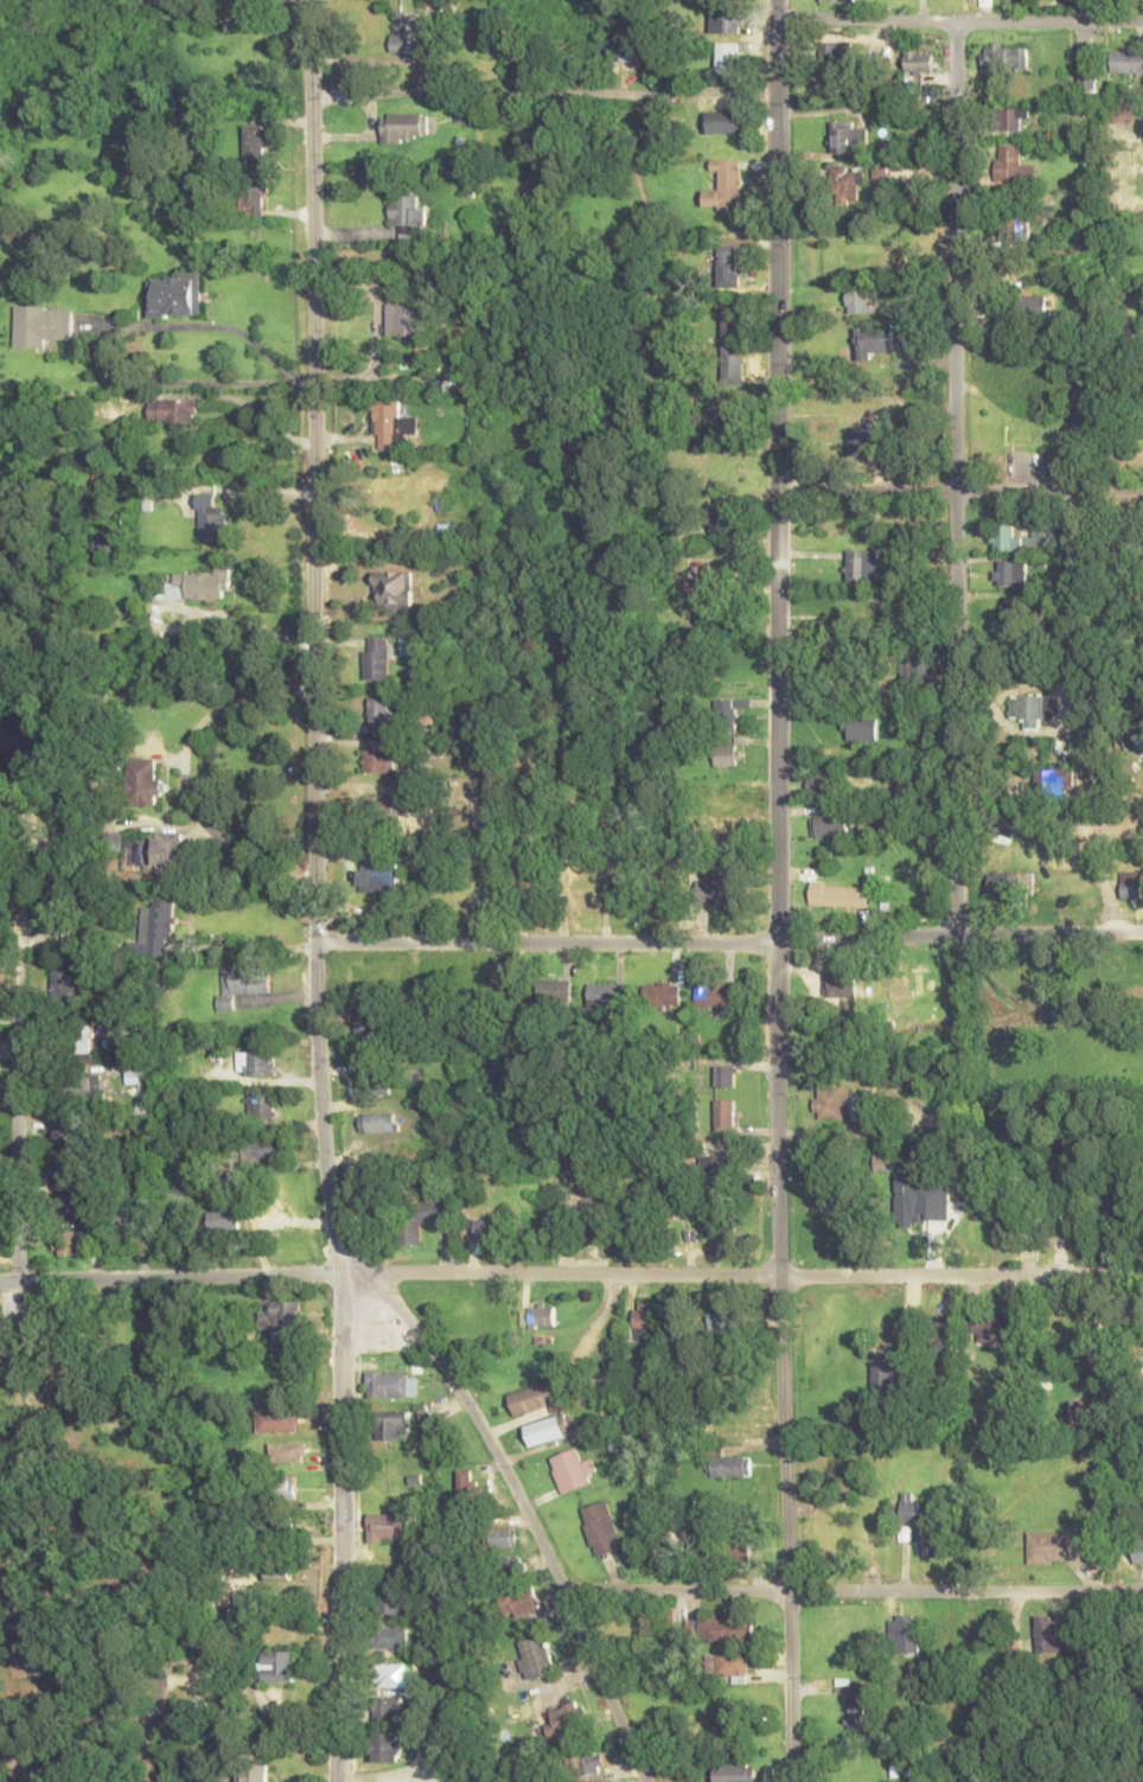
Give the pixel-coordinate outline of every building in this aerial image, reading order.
[(741,32),(741,7),(713,7),(713,32),(741,32)] [(420,11),(394,11),(394,57),(420,57),(420,11)] [(645,62),(645,26),(625,26),(624,62),(645,62)] [(850,40),(823,40),(823,62),(850,62),(850,40)] [(717,72),(739,72),(739,41),(717,41),(717,72)] [(1028,70),(1028,45),(981,45),(981,70),(1028,70)] [(932,72),(932,50),(906,50),(906,72),(932,72)] [(1112,50),(1112,72),(1142,72),(1142,50),(1112,50)] [(1079,91),(1097,91),(1097,54),(1079,54),(1079,91)] [(1027,106),(998,106),(998,129),(1027,129),(1027,106)] [(736,132),(736,110),(707,110),(707,132),(736,132)] [(381,140),(431,140),(431,113),(381,113),(381,140)] [(854,121),(832,121),(832,152),(866,152),(866,127),(854,127),(854,121)] [(265,125),(245,125),(245,158),(265,158),(265,125)] [(995,180),(1033,180),(1033,166),(1021,166),(1021,144),(995,144),(995,180)] [(704,207),(741,207),(741,158),(713,158),(713,170),(719,170),(719,189),(704,189),(704,207)] [(831,167),(831,203),(862,203),(862,167),(831,167)] [(264,215),(264,175),(243,175),(243,215),(264,215)] [(426,208),(418,207),(418,195),(391,195),(391,225),(401,225),(401,243),(416,243),(416,225),(426,225),(426,208)] [(1030,242),(1030,213),(1000,213),(1000,242),(1030,242)] [(739,285),(739,246),(717,246),(717,285),(739,285)] [(203,275),(148,275),(148,317),(203,317),(203,275)] [(848,313),(868,313),(868,289),(848,289),(848,313)] [(1047,296),(1021,296),(1021,323),(1047,323),(1047,296)] [(722,337),(743,337),(743,302),(722,302),(722,337)] [(387,305),(387,335),(430,335),(430,305),(387,305)] [(15,344),(72,344),(72,306),(15,306),(15,344)] [(893,327),(856,327),(856,355),(893,355),(893,327)] [(743,345),(723,345),(723,380),(743,380),(743,345)] [(197,400),(149,399),(149,421),(196,422),(197,400)] [(407,449),(407,435),(419,435),(419,415),(403,415),(403,400),(374,401),(375,449),(407,449)] [(704,401),(704,431),(737,431),(737,401),(704,401)] [(888,454),(888,430),(849,431),(849,455),(888,454)] [(729,534),(729,503),(704,503),(704,534),(729,534)] [(202,539),(226,539),(226,511),(202,511),(202,539)] [(1017,525),(992,525),(992,549),(1039,549),(1039,536),(1017,536),(1017,525)] [(92,552),(113,552),(113,535),(92,535),(92,552)] [(874,549),(846,549),(846,582),(874,582),(874,549)] [(488,554),(475,554),(475,578),(488,578),(488,554)] [(1026,559),(994,559),(994,585),(1026,585),(1026,559)] [(174,572),(174,583),(162,583),(161,598),(230,598),(230,567),(216,567),(216,573),(174,572)] [(721,599),(721,568),(685,568),(685,599),(721,599)] [(414,570),(377,570),(377,605),(414,605),(414,570)] [(1027,603),(1002,603),(1002,623),(1027,623),(1027,603)] [(390,679),(390,636),(365,636),(365,679),(390,679)] [(1023,718),(1023,728),(1040,728),(1040,719),(1051,719),(1051,695),(1011,695),(1011,718),(1023,718)] [(392,697),(369,697),(369,732),(392,732),(392,697)] [(736,699),(715,699),(715,723),(736,723),(736,699)] [(877,740),(877,717),(845,717),(845,740),(877,740)] [(714,764),(739,764),(739,745),(714,745),(714,764)] [(363,772),(392,772),(392,749),(363,749),(363,772)] [(158,759),(128,759),(128,798),(158,798),(158,759)] [(1034,771),(1034,794),(1072,795),(1072,772),(1034,771)] [(807,774),(807,795),(841,795),(841,774),(807,774)] [(365,795),(365,827),(410,827),(410,795),(365,795)] [(744,829),(744,812),(703,812),(703,829),(744,829)] [(814,838),(848,835),(846,813),(811,816),(814,838)] [(1022,832),(1022,814),(991,814),(991,832),(1022,832)] [(152,838),(155,863),(188,859),(185,834),(152,838)] [(397,893),(397,864),(358,864),(358,893),(397,893)] [(705,903),(743,903),(743,880),(731,880),(731,869),(705,869),(705,903)] [(1142,870),(1122,870),(1122,897),(1142,897),(1142,870)] [(554,873),(554,892),(565,892),(565,873),(554,873)] [(1018,894),(1018,873),(991,873),(991,894),(1018,894)] [(810,905),(870,906),(870,884),(811,883),(810,905)] [(142,942),(129,941),(128,954),(173,956),(175,904),(143,903),(142,942)] [(169,961),(155,961),(155,985),(169,985),(169,961)] [(222,995),(217,995),(217,1010),(234,1010),(234,993),(270,993),(270,964),(221,964),(222,995)] [(75,967),(51,967),(51,997),(75,997),(75,967)] [(828,970),(828,997),(856,997),(856,970),(828,970)] [(538,979),(538,1001),(571,1001),(571,979),(538,979)] [(643,982),(643,1004),(681,1004),(681,982),(643,982)] [(588,983),(588,1010),(622,1010),(622,983),(588,983)] [(735,985),(696,985),(696,1007),(735,1007),(735,985)] [(391,1013),(357,1013),(357,1041),(391,1041),(391,1013)] [(97,1028),(64,1028),(64,1062),(97,1062),(97,1028)] [(275,1051),(237,1051),(237,1074),(275,1074),(275,1051)] [(716,1085),(735,1088),(739,1067),(719,1064),(716,1085)] [(401,1085),(401,1073),(359,1073),(359,1094),(394,1094),(394,1085),(401,1085)] [(97,1078),(58,1078),(58,1103),(97,1103),(97,1078)] [(853,1087),(815,1087),(815,1118),(853,1118),(853,1087)] [(248,1117),(276,1117),(276,1096),(248,1096),(248,1117)] [(735,1098),(714,1098),(714,1127),(735,1127),(735,1098)] [(361,1131),(396,1131),(396,1113),(361,1113),(361,1131)] [(56,1149),(84,1149),(84,1127),(56,1127),(56,1149)] [(284,1161),(284,1140),(251,1140),(251,1161),(284,1161)] [(700,1154),(700,1174),(735,1174),(735,1154),(700,1154)] [(80,1182),(80,1159),(52,1159),(52,1182),(80,1182)] [(895,1174),(895,1226),(916,1226),(917,1200),(948,1201),(948,1175),(895,1174)] [(81,1209),(72,1201),(63,1211),(72,1219),(81,1209)] [(400,1243),(423,1243),(423,1222),(452,1222),(452,1201),(400,1201),(400,1243)] [(583,1201),(583,1235),(607,1235),(607,1201),(583,1201)] [(998,1230),(1023,1230),(1023,1203),(998,1203),(998,1230)] [(729,1205),(706,1205),(706,1237),(729,1237),(729,1205)] [(210,1211),(210,1231),(241,1231),(241,1211),(210,1211)] [(503,1219),(475,1219),(475,1240),(503,1240),(503,1219)] [(59,1255),(81,1255),(81,1232),(59,1232),(59,1255)] [(302,1300),(273,1300),(273,1338),(302,1338),(302,1300)] [(660,1304),(634,1304),(634,1323),(628,1323),(628,1339),(660,1339),(660,1304)] [(522,1326),(555,1326),(555,1307),(522,1307),(522,1326)] [(714,1331),(738,1331),(738,1313),(714,1313),(714,1331)] [(953,1352),(953,1316),(934,1316),(934,1352),(953,1352)] [(971,1342),(1015,1342),(1015,1318),(971,1318),(971,1342)] [(872,1393),(911,1393),(911,1363),(872,1363),(872,1393)] [(368,1372),(369,1397),(418,1396),(417,1372),(423,1372),(423,1364),(410,1364),(410,1372),(368,1372)] [(510,1391),(514,1414),(557,1405),(553,1383),(510,1391)] [(258,1409),(258,1431),(298,1431),(298,1409),(258,1409)] [(410,1411),(378,1411),(378,1439),(410,1439),(410,1411)] [(574,1433),(568,1413),(525,1426),(532,1446),(574,1433)] [(306,1462),(306,1443),(270,1443),(270,1462),(306,1462)] [(591,1483),(580,1448),(550,1457),(561,1492),(591,1483)] [(754,1457),(711,1457),(711,1475),(754,1475),(754,1457)] [(472,1469),(455,1469),(455,1502),(480,1502),(480,1481),(472,1481),(472,1469)] [(266,1475),(266,1498),(296,1498),(296,1475),(266,1475)] [(916,1502),(916,1492),(901,1492),(901,1524),(916,1524),(916,1554),(942,1554),(943,1502),(916,1502)] [(595,1556),(622,1549),(608,1500),(582,1508),(595,1556)] [(407,1514),(369,1514),(369,1542),(407,1542),(407,1514)] [(486,1547),(515,1547),(515,1529),(486,1529),(486,1547)] [(1027,1563),(1078,1563),(1078,1533),(1027,1533),(1027,1563)] [(757,1538),(733,1542),(736,1560),(760,1556),(757,1538)] [(525,1572),(515,1554),(490,1566),(499,1585),(525,1572)] [(292,1557),(267,1557),(267,1580),(292,1580),(292,1557)] [(538,1610),(532,1586),(498,1594),(504,1618),(538,1610)] [(409,1614),(409,1591),(383,1591),(383,1614),(409,1614)] [(236,1615),(250,1614),(249,1596),(235,1596),(236,1615)] [(920,1652),(920,1614),(889,1614),(889,1652),(920,1652)] [(1038,1652),(1065,1652),(1065,1615),(1038,1615),(1038,1652)] [(688,1641),(755,1641),(755,1619),(688,1619),(688,1641)] [(407,1647),(407,1627),(375,1627),(375,1647),(407,1647)] [(547,1640),(521,1640),(521,1678),(547,1678),(547,1640)] [(264,1681),(295,1681),(295,1651),(264,1651),(264,1681)] [(750,1652),(714,1652),(714,1674),(733,1674),(733,1681),(750,1681),(750,1652)] [(376,1665),(376,1687),(409,1687),(409,1665),(376,1665)] [(850,1729),(877,1729),(877,1687),(850,1687),(850,1729)] [(375,1697),(375,1722),(401,1722),(401,1697),(375,1697)] [(550,1711),(554,1723),(547,1725),(552,1740),(588,1729),(579,1701),(550,1711)] [(373,1733),(373,1761),(401,1761),(401,1733),(373,1733)] [(573,1757),(576,1777),(606,1771),(602,1751),(573,1757)] [(714,1764),(714,1781),(756,1781),(756,1764),(714,1764)] [(267,1765),(238,1765),(238,1781),(267,1781),(267,1765)]
